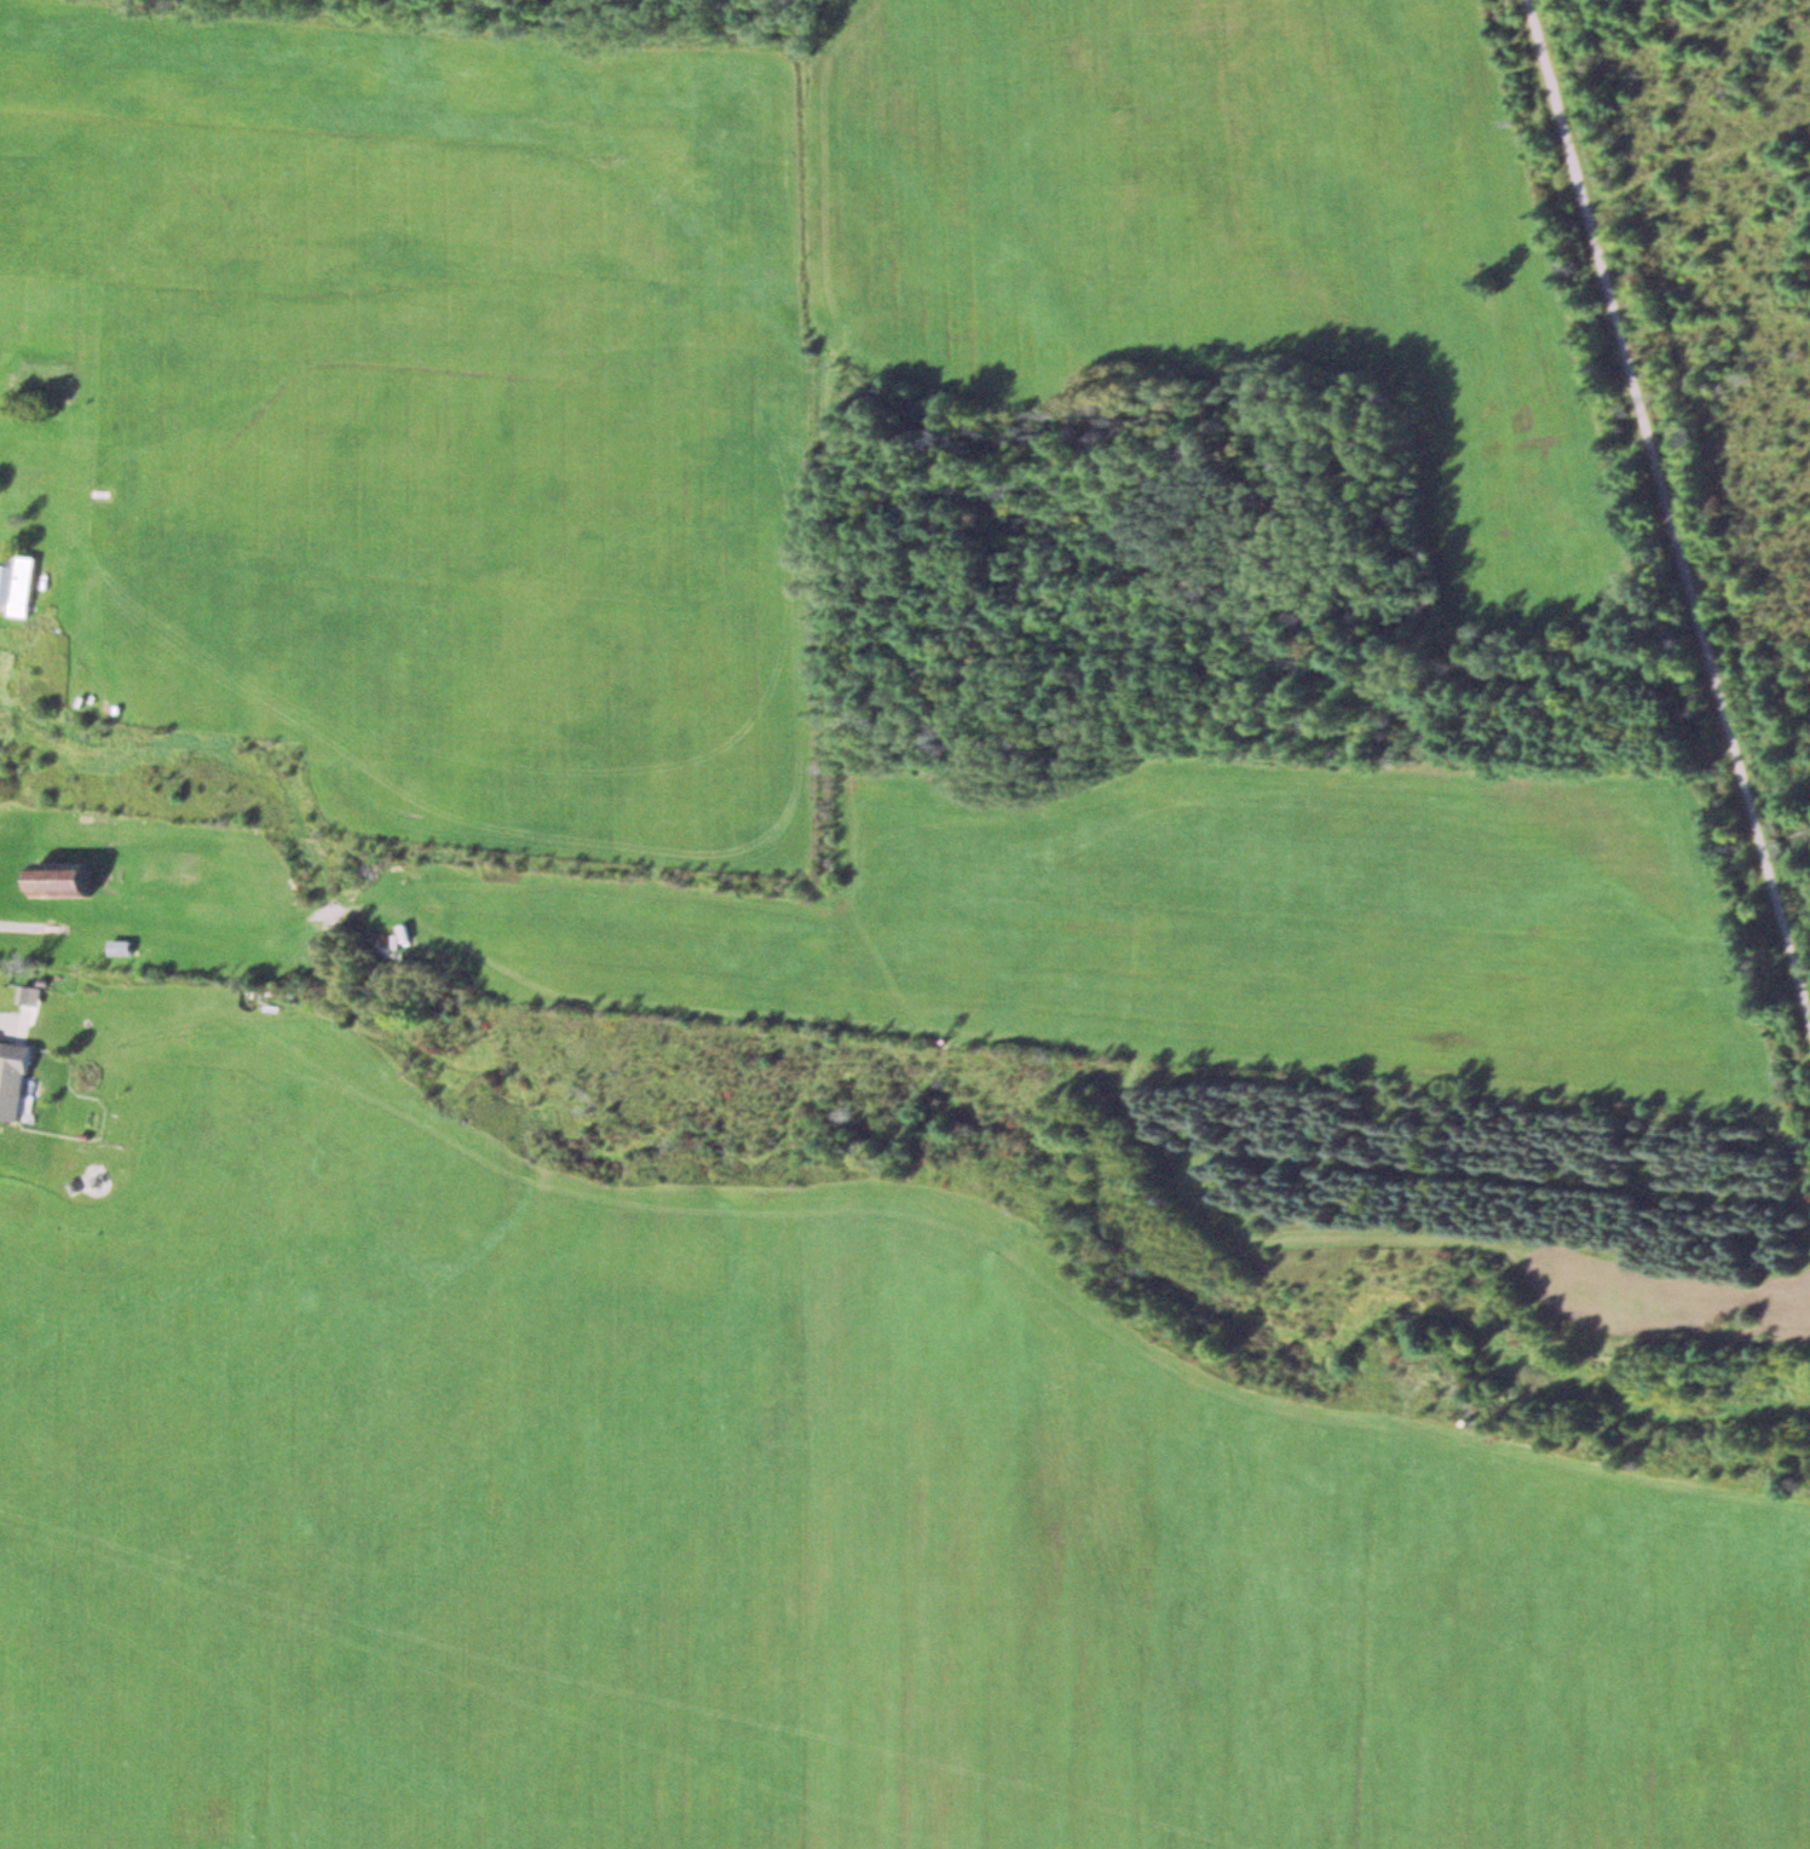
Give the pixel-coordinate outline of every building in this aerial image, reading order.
[(7,602),(6,615),(27,617),(33,555),(6,552),(5,564),(0,563),(0,602),(7,602)] [(37,895),(96,895),(96,861),(37,861),(37,895)] [(0,1039),(0,1118),(21,1121),(32,1044),(0,1039)]
